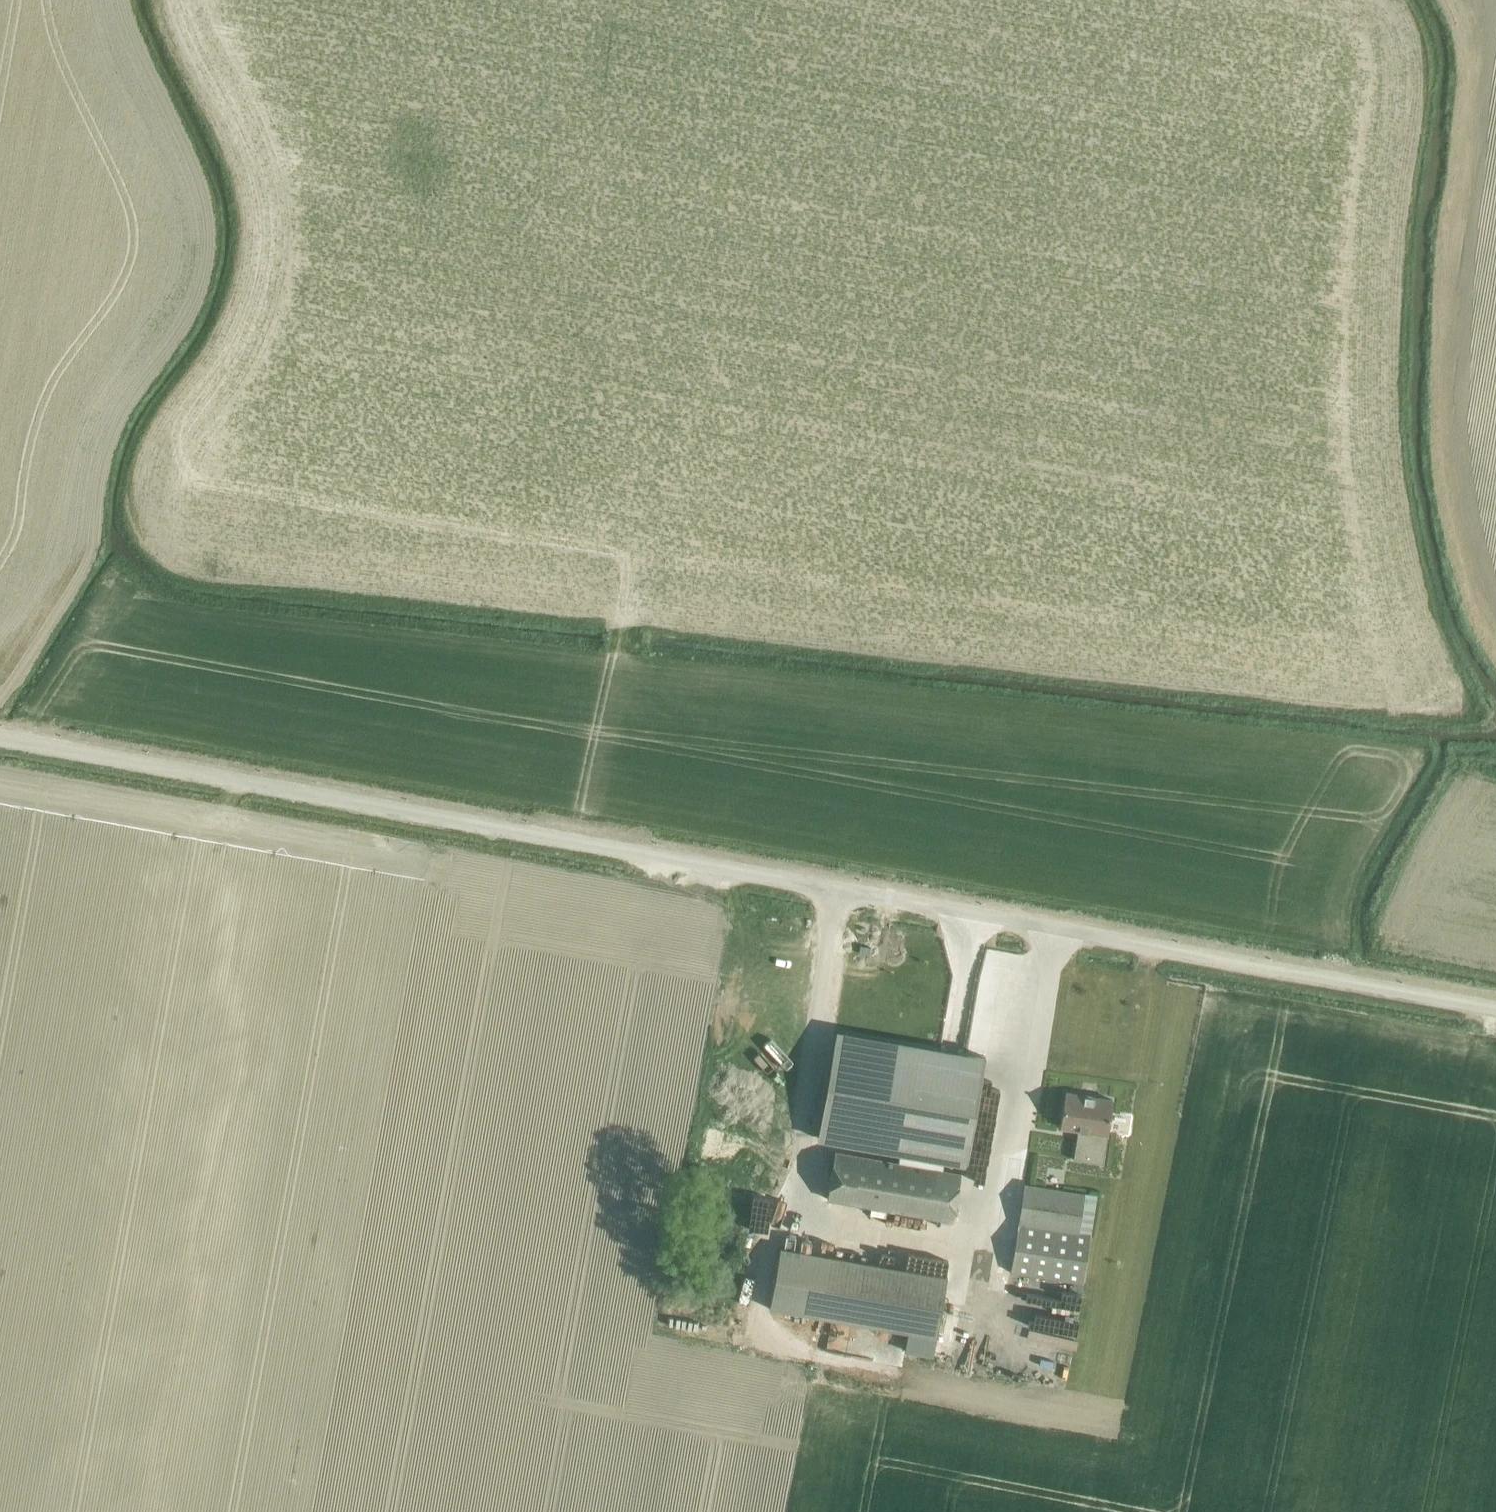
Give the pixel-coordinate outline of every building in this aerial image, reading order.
[(965,1167),(985,1057),(836,1031),(817,1139),(867,1149),(866,1156),(834,1151),(826,1198),(952,1220),(960,1173),(942,1170),(943,1163),(965,1167)] [(1102,1164),(1112,1100),(1065,1092),(1059,1126),(1078,1129),(1073,1159),(1102,1164)] [(1024,1184),(1010,1271),(1082,1283),(1090,1234),(1078,1233),(1084,1193),(1044,1187),(1049,1157),(1028,1154),(1024,1184)] [(827,1256),(816,1316),(817,1316),(907,1332),(935,1337),(946,1277),(827,1256)] [(763,1301),(764,1268),(752,1268),(750,1301),(763,1301)]
